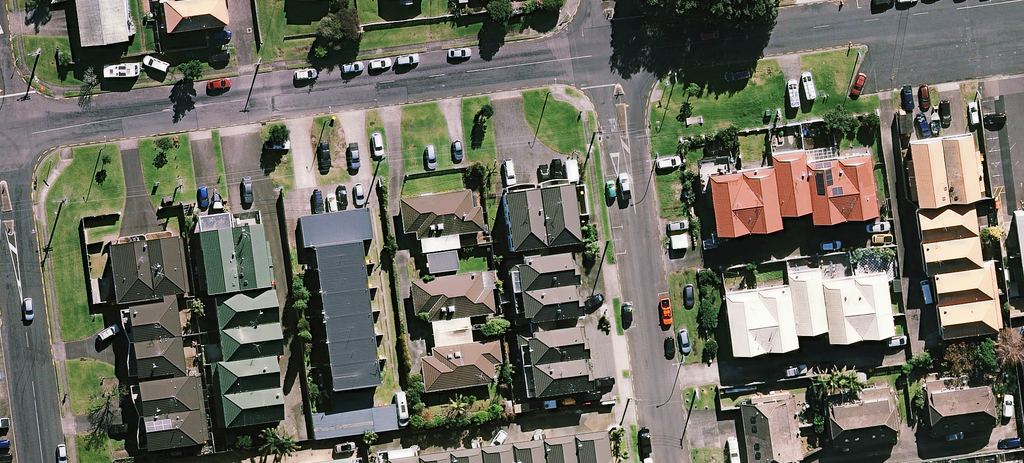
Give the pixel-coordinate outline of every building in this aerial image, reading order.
[(127,0),(80,0),(87,50),(132,44),(127,0)] [(232,28),(228,0),(209,0),(175,4),(167,5),(171,36),(232,28)] [(974,205),(982,204),(973,138),(942,142),(951,208),(974,205)] [(920,212),(951,208),(942,142),(912,146),(920,212)] [(805,153),(773,157),(775,169),(781,218),(814,214),(807,165),(805,153)] [(871,156),(839,161),(847,222),(880,218),(871,156)] [(839,161),(807,165),(814,214),(815,226),(847,222),(839,161)] [(775,169),(743,173),(751,235),(783,231),(781,218),(775,169)] [(743,173),(711,178),(719,239),(751,235),(743,173)] [(572,193),(537,197),(545,256),(580,251),(572,193)] [(418,244),(421,244),(460,239),(486,235),(482,211),(474,212),(471,194),(400,203),(405,238),(417,236),(418,244)] [(512,260),(545,256),(537,197),(504,202),(512,260)] [(978,237),(974,205),(951,208),(920,212),(919,212),(923,245),(978,237)] [(1023,288),(1023,206),(1012,208),(1022,279),(1023,288)] [(361,245),(375,243),(371,211),(357,212),(361,245)] [(360,245),(361,245),(357,212),(343,214),(348,247),(360,245)] [(334,248),(348,247),(343,214),(330,216),(334,248)] [(320,250),(334,248),(330,216),(316,218),(320,250)] [(314,251),(320,250),(316,218),(302,219),(306,252),(314,251)] [(215,303),(238,300),(231,237),(229,221),(197,224),(207,304),(215,303)] [(231,237),(238,300),(269,297),(262,233),(231,237)] [(983,270),(978,237),(923,245),(927,277),(935,276),(983,270)] [(461,253),(460,239),(421,244),(423,258),(461,253)] [(145,249),(152,306),(185,302),(178,245),(145,249)] [(314,251),(317,275),(363,269),(360,245),(348,247),(334,248),(320,250),(314,251)] [(152,306),(145,249),(110,253),(117,310),(152,306)] [(516,268),(520,300),(577,293),(573,260),(516,268)] [(317,275),(320,299),(366,293),(363,269),(317,275)] [(995,301),(991,269),(983,270),(935,276),(940,308),(995,301)] [(822,275),(790,280),(792,291),(798,340),(831,336),(824,287),(822,275)] [(432,326),(470,321),(496,318),(493,293),(485,294),(482,276),(412,285),(416,320),(428,318),(429,327),(432,326)] [(888,278),(856,283),(864,344),(897,340),(888,278)] [(856,283),(824,287),(831,336),(832,349),(864,344),(856,283)] [(792,291),(760,295),(768,357),(800,353),(798,340),(792,291)] [(320,299),(323,322),(370,316),(366,293),(320,299)] [(524,331),(581,324),(577,293),(520,300),(524,331)] [(760,295),(728,300),(736,361),(768,357),(760,295)] [(219,338),(277,331),(273,296),(269,297),(238,300),(215,303),(219,338)] [(1000,334),(995,301),(940,308),(944,341),(1000,334)] [(133,351),(182,345),(178,309),(129,315),(133,351)] [(323,322),(326,346),(373,340),(370,316),(323,322)] [(470,321),(432,326),(434,338),(472,333),(470,321)] [(219,338),(223,370),(275,364),(281,364),(277,331),(219,338)] [(434,338),(436,352),(473,347),(472,333),(434,338)] [(525,342),(530,374),(587,366),(583,334),(525,342)] [(326,346),(329,370),(376,364),(373,340),(326,346)] [(473,347),(436,352),(432,352),(434,361),(422,362),(426,396),(497,387),(495,369),(503,368),(500,343),(473,347)] [(133,351),(137,385),(186,379),(182,345),(133,351)] [(217,371),(221,403),(279,396),(275,364),(223,370),(217,371)] [(329,370),(332,394),(379,388),(376,364),(329,370)] [(534,405),(591,398),(587,366),(530,374),(534,405)] [(994,425),(989,381),(953,385),(952,377),(924,380),(930,432),(994,425)] [(142,423),(200,417),(196,383),(138,390),(142,423)] [(895,437),(887,386),(824,395),(832,447),(895,437)] [(793,393),(740,400),(748,462),(756,462),(801,458),(793,393)] [(225,435),(283,428),(279,396),(221,403),(225,435)] [(371,407),(370,399),(330,404),(331,411),(310,414),(313,440),(396,429),(393,404),(371,407)] [(142,423),(146,458),(204,451),(200,417),(142,423)] [(573,462),(609,462),(606,439),(571,444),(573,462)] [(571,444),(540,448),(542,462),(573,462),(571,444)] [(540,448),(509,452),(510,462),(542,462),(540,448)] [(509,452),(478,456),(479,462),(510,462),(509,452)]
